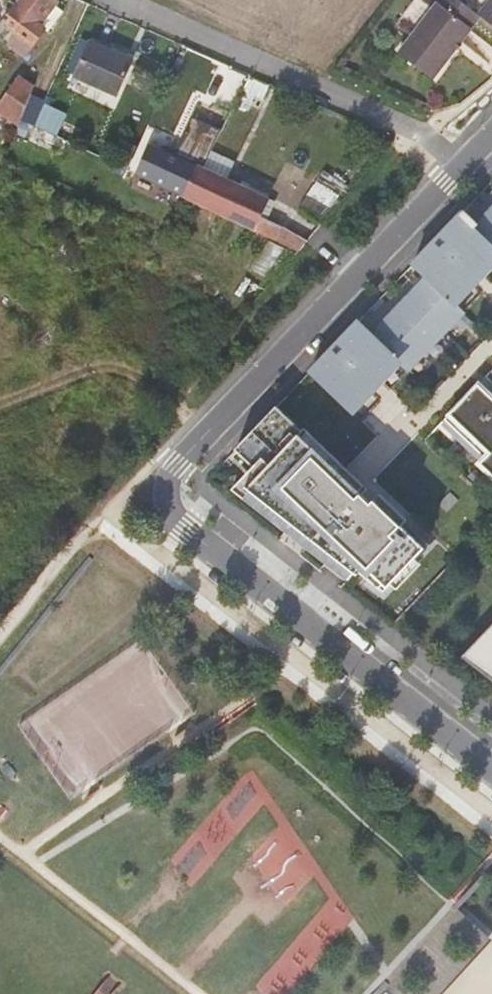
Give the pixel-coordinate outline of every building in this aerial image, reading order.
[(49,0),(32,0),(8,28),(19,38),(8,47),(19,61),(30,53),(27,49),(42,33),(39,25),(57,8),(49,0)] [(481,19),(491,28),(491,4),(481,19)] [(442,7),(403,59),(437,85),(477,36),(442,7)] [(96,35),(78,71),(122,92),(140,56),(96,35)] [(13,130),(22,109),(39,118),(46,102),(48,98),(32,90),(31,92),(20,85),(0,108),(0,116),(13,130)] [(55,107),(46,102),(39,118),(48,123),(55,107)] [(203,148),(168,129),(157,147),(143,139),(129,167),(183,196),(198,168),(194,166),(203,148)] [(252,198),(204,171),(198,168),(183,196),(238,226),(252,198)] [(260,220),(267,205),(252,198),(238,226),(278,247),(284,234),(260,220)] [(311,371),(350,409),(369,390),(364,385),(376,373),(381,378),(398,359),(409,369),(464,312),(453,302),(471,283),(466,278),(478,266),(483,271),(491,261),(491,211),(479,224),(465,210),(413,263),(428,277),(374,334),(359,320),(311,371)] [(314,236),(321,224),(301,212),(295,225),(314,236)] [(478,266),(466,278),(471,283),(477,277),(483,271),(478,266)] [(376,373),(364,385),(369,390),(375,384),(381,378),(376,373)] [(480,387),(465,404),(447,423),(487,461),(482,467),(491,476),(491,399),(480,387)] [(278,406),(237,449),(263,474),(251,487),(296,522),(318,539),(336,553),(357,570),(384,591),(426,548),(401,524),(375,500),(372,503),(362,494),(342,474),(300,435),(304,431),(278,406)] [(461,657),(491,681),(491,623),(461,657)] [(491,941),(457,909),(382,993),(387,993),(444,993),(491,941)]
